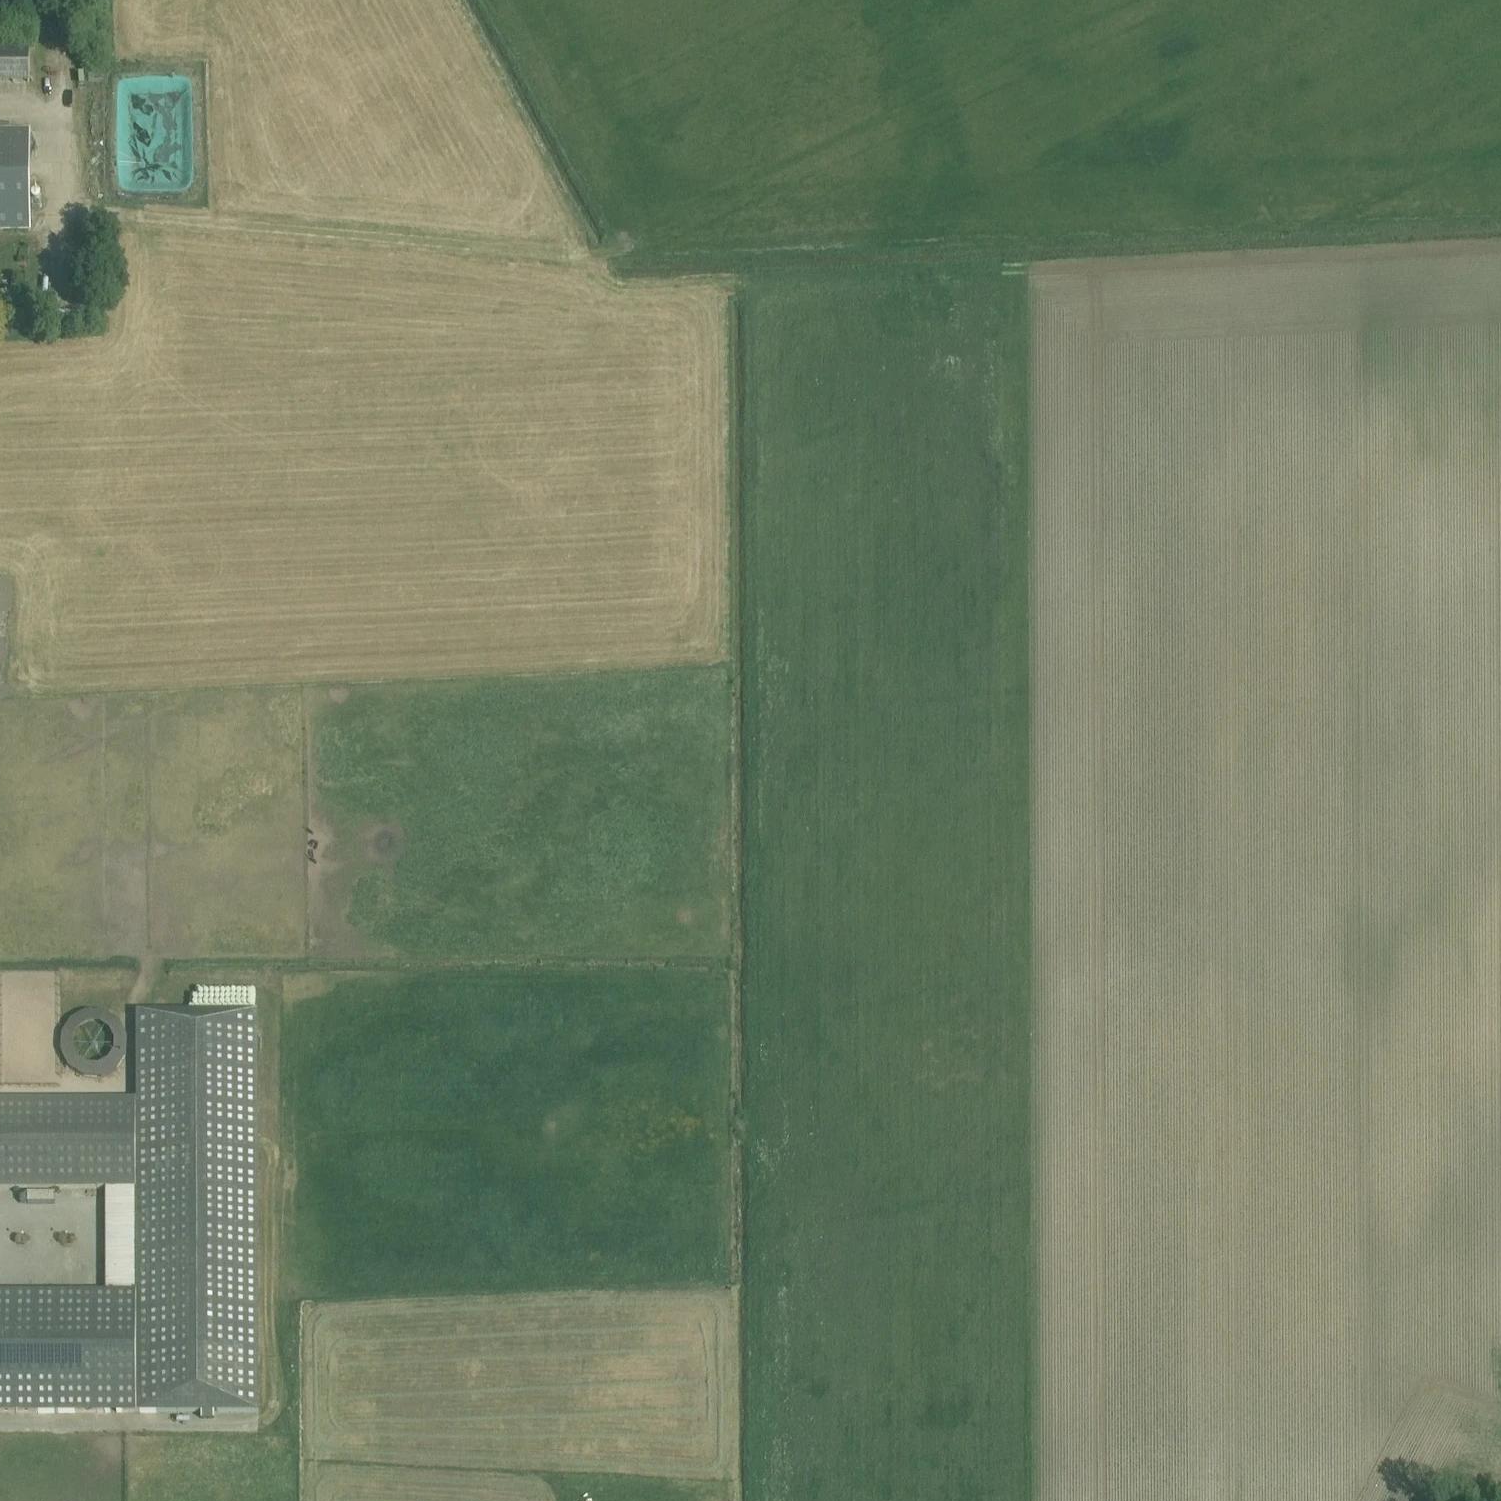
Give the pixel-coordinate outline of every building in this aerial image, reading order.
[(29,45),(0,45),(0,85),(29,85),(29,45)] [(31,230),(30,130),(0,130),(0,231),(31,230)] [(257,1012),(137,1012),(137,1100),(0,1101),(0,1189),(106,1188),(106,1292),(0,1293),(0,1413),(258,1412),(257,1012)]
